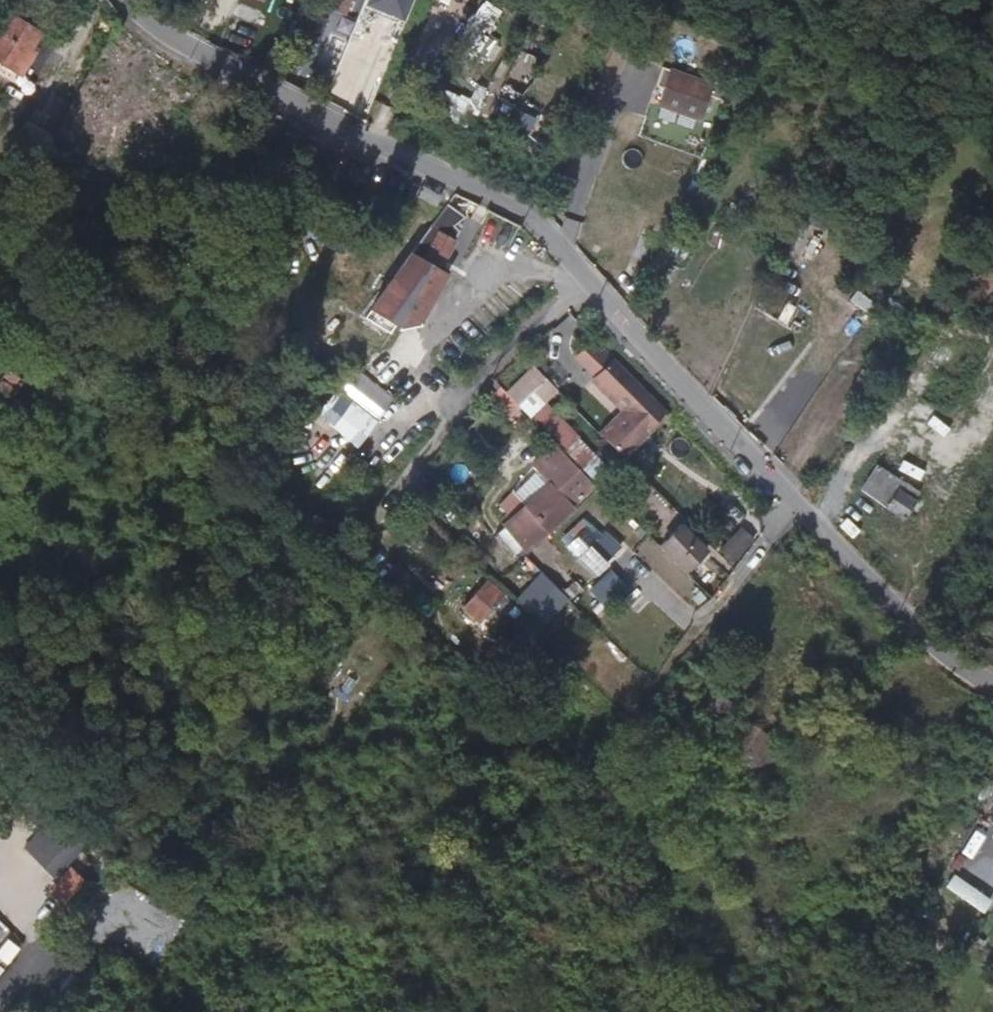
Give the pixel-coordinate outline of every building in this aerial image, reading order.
[(346,0),(323,0),(320,8),(339,17),(346,0)] [(415,0),(368,0),(366,5),(407,21),(415,0)] [(451,41),(485,65),(499,45),(486,37),(503,12),(485,0),(480,0),(451,41)] [(303,10),(294,37),(317,45),(326,18),(303,10)] [(36,33),(4,14),(0,21),(0,63),(13,71),(36,33)] [(362,75),(381,80),(399,24),(380,18),(362,75)] [(727,86),(665,67),(659,86),(663,98),(661,107),(703,120),(711,95),(723,99),(727,86)] [(420,110),(467,128),(477,102),(430,84),(420,110)] [(565,131),(575,101),(538,88),(528,118),(565,131)] [(445,233),(465,217),(450,202),(432,224),(445,233)] [(430,280),(455,240),(445,233),(432,224),(411,250),(402,260),(415,271),(430,280)] [(653,266),(664,240),(647,232),(635,258),(653,266)] [(860,315),(829,295),(819,309),(849,330),(860,315)] [(575,435),(544,401),(555,391),(529,362),(490,398),(509,418),(520,407),(560,449),(575,435)] [(669,413),(619,362),(613,367),(665,417),(669,413)] [(665,417),(613,367),(601,378),(633,412),(607,438),(625,455),(665,417)] [(372,421),(391,396),(352,368),(334,393),(372,421)] [(0,369),(0,387),(16,395),(23,381),(0,369)] [(940,472),(944,457),(911,449),(907,465),(940,472)] [(901,519),(918,490),(872,462),(855,491),(901,519)] [(596,483),(575,463),(560,478),(564,482),(560,487),(576,503),(596,483)] [(670,505),(653,487),(639,501),(648,510),(647,513),(655,521),(670,505)] [(608,553),(611,550),(595,535),(592,530),(595,526),(586,518),(563,539),(600,580),(598,583),(614,599),(634,581),(608,553)] [(681,572),(706,549),(677,519),(653,542),(681,572)] [(730,565),(754,540),(737,524),(713,549),(730,565)] [(535,571),(510,599),(540,625),(565,597),(535,571)] [(483,624),(505,598),(487,582),(465,609),(483,624)] [(766,788),(794,748),(755,721),(739,743),(754,754),(741,772),(766,788)] [(54,879),(83,853),(53,820),(24,847),(54,879)] [(948,873),(940,885),(973,907),(981,895),(948,873)] [(9,932),(0,924),(0,941),(9,932)] [(168,954),(175,934),(164,930),(157,950),(168,954)] [(23,948),(10,937),(0,948),(0,957),(9,965),(23,948)]
